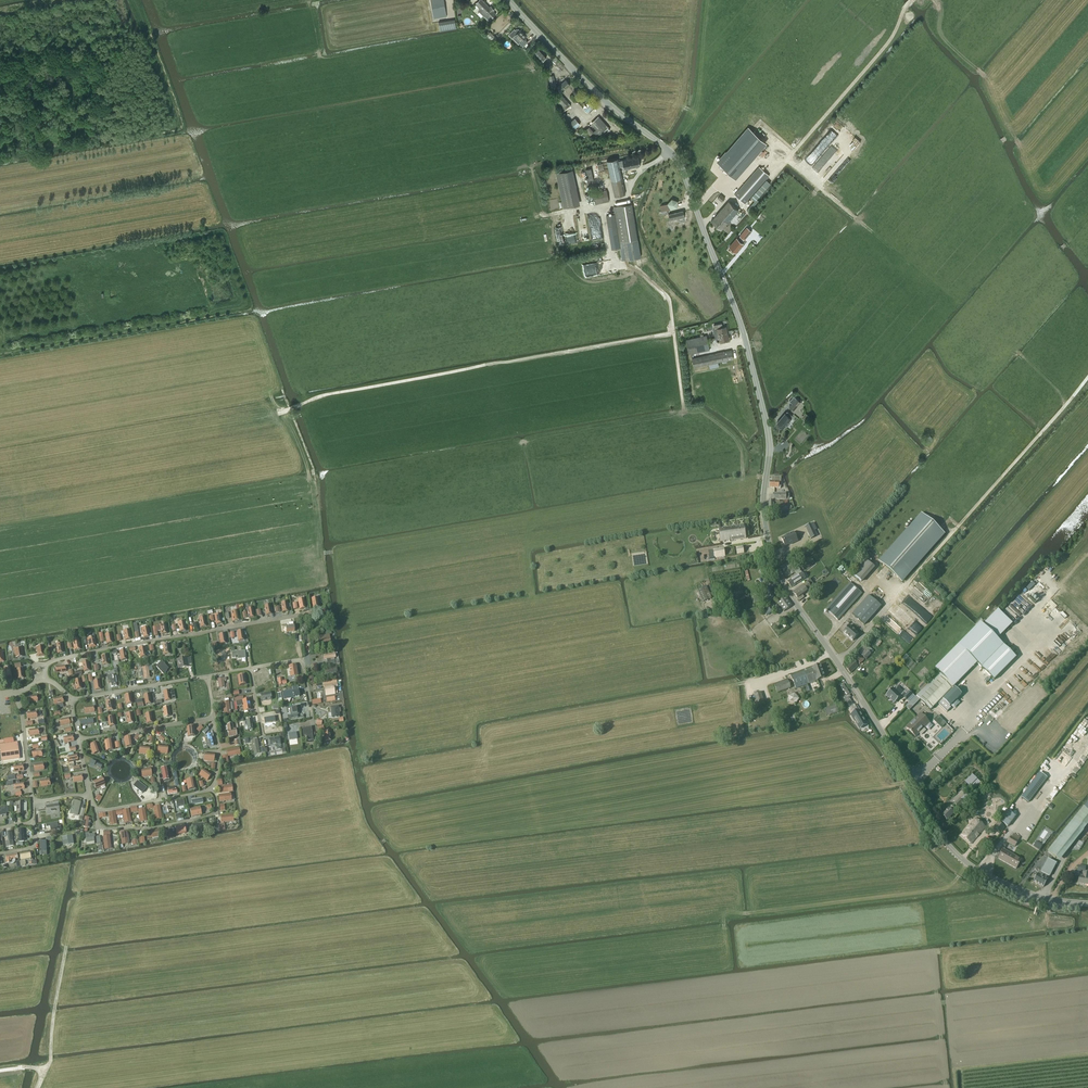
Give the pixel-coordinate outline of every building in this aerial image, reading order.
[(447,16),(444,0),(431,0),(434,18),(447,16)] [(476,3),(478,5),(487,14),(484,17),(488,21),(491,18),(496,13),(493,11),(494,10),(491,6),(490,7),(483,0),(479,0),(476,3)] [(455,19),(439,22),(440,31),(456,28),(455,19)] [(517,34),(512,38),(519,44),(520,43),(523,46),(528,42),(525,38),(526,36),(520,30),(518,29),(517,29),(515,30),(515,32),(517,34)] [(489,32),(487,35),(496,43),(498,44),(500,42),(496,38),(489,32)] [(541,62),(546,58),(537,47),(531,52),(541,62)] [(562,92),(570,84),(566,80),(557,87),(560,90),(562,92)] [(571,105),(566,100),(558,91),(554,95),(557,99),(556,100),(561,105),(563,107),(561,109),(563,112),(571,105)] [(600,117),(592,124),(596,129),(593,131),(592,133),(597,138),(601,134),(609,127),(600,117)] [(570,123),(575,129),(580,124),(575,118),(570,123)] [(721,158),(717,162),(730,174),(761,139),(751,129),(748,127),(721,158)] [(803,163),(809,168),(824,151),(825,150),(821,147),(817,151),(814,149),(803,163)] [(841,157),(836,153),(818,172),(823,176),(841,157)] [(622,160),(618,161),(619,167),(624,166),(624,169),(626,168),(626,170),(630,169),(629,168),(640,165),(638,157),(622,160)] [(618,158),(607,161),(615,196),(625,194),(620,170),(619,167),(618,161),(618,158)] [(745,203),(770,175),(759,166),(734,194),(745,203)] [(586,169),(589,180),(595,179),(593,168),(586,169)] [(557,173),(564,208),(577,205),(570,170),(557,173)] [(596,204),(609,201),(607,190),(594,193),(596,204)] [(672,199),(668,203),(671,209),(677,207),(677,201),(672,199)] [(729,201),(711,221),(721,229),(739,209),(729,201)] [(638,243),(632,203),(614,206),(615,213),(606,215),(612,249),(620,248),(622,260),(628,260),(640,258),(638,243)] [(670,221),(685,217),(683,210),(669,214),(670,221)] [(601,220),(589,222),(592,241),(604,239),(601,220)] [(747,227),(740,236),(744,239),(751,231),(747,227)] [(737,238),(729,247),(736,252),(738,249),(739,250),(742,247),(741,246),(743,244),(741,242),(744,239),(740,236),(738,239),(737,238)] [(594,275),(592,263),(583,265),(585,276),(594,275)] [(726,326),(723,327),(722,323),(714,325),(715,329),(717,328),(720,341),(729,339),(726,326)] [(689,354),(710,349),(707,335),(700,337),(686,340),(689,354)] [(694,367),(733,359),(731,350),(692,358),(694,367)] [(793,410),(801,402),(796,399),(789,407),(793,410)] [(785,413),(777,422),(783,428),(786,425),(787,426),(790,422),(789,421),(791,418),(789,416),(791,414),(787,411),(785,413)] [(928,444),(933,439),(930,436),(924,441),(928,444)] [(770,481),(770,487),(779,488),(780,488),(781,486),(779,486),(779,482),(781,482),(781,478),(772,477),(772,481),(770,481)] [(769,509),(774,509),(774,507),(779,506),(784,506),(784,505),(788,505),(788,500),(784,500),(784,502),(774,502),(769,502),(769,509)] [(921,513),(879,561),(903,583),(945,534),(921,513)] [(812,524),(806,527),(808,532),(809,531),(810,534),(809,535),(811,539),(817,536),(814,530),(812,524)] [(721,542),(746,538),(744,525),(719,529),(721,542)] [(786,537),(781,539),(785,547),(793,543),(798,541),(794,532),(785,536),(786,537)] [(715,558),(725,556),(724,549),(713,551),(715,558)] [(798,552),(802,559),(807,555),(803,549),(798,552)] [(1070,558),(1074,562),(1081,556),(1077,552),(1070,558)] [(866,582),(876,566),(868,560),(857,577),(866,582)] [(790,561),(780,566),(786,577),(794,573),(791,569),(793,568),(790,561)] [(788,582),(791,587),(805,578),(797,566),(794,568),(798,575),(797,576),(788,582)] [(1079,575),(1083,582),(1087,579),(1087,578),(1085,572),(1079,575)] [(807,582),(793,592),(800,601),(804,598),(802,595),(811,588),(807,582)] [(838,620),(862,594),(850,583),(826,609),(838,620)] [(703,602),(712,599),(707,586),(698,590),(703,602)] [(764,590),(762,591),(763,595),(765,594),(767,600),(774,598),(771,588),(764,590)] [(925,595),(930,598),(933,594),(928,590),(925,595)] [(723,604),(745,598),(744,592),(722,597),(723,604)] [(928,623),(934,615),(904,592),(898,600),(928,623)] [(1025,610),(1028,613),(1036,605),(1023,592),(1004,612),(1014,621),(1025,610)] [(869,596),(852,614),(865,625),(881,606),(869,596)] [(784,612),(792,606),(786,597),(778,603),(784,612)] [(1056,605),(1061,601),(1057,597),(1053,601),(1056,605)] [(896,603),(889,611),(906,627),(913,619),(896,603)] [(769,616),(773,612),(770,608),(765,612),(769,616)] [(1048,609),(1043,613),(1056,632),(1062,627),(1060,623),(1057,625),(1054,621),(1055,620),(1048,609)] [(998,610),(983,625),(997,639),(1012,624),(998,610)] [(214,615),(216,625),(222,624),(221,614),(214,615)] [(981,623),(958,645),(977,663),(981,668),(1004,645),(997,639),(983,625),(981,623)] [(849,626),(847,628),(843,632),(853,641),(859,634),(849,626)] [(1067,639),(1073,634),(1071,632),(1070,633),(1067,630),(1062,635),(1067,639)] [(329,636),(318,637),(319,648),(330,646),(329,636)] [(89,648),(97,646),(95,637),(87,639),(89,648)] [(939,673),(916,696),(919,700),(930,710),(938,703),(942,699),(953,687),(977,663),(958,645),(935,669),(939,673)] [(1004,645),(981,668),(994,680),(1016,658),(1004,645)] [(868,649),(865,646),(864,646),(858,652),(866,659),(871,654),(866,650),(868,649)] [(15,658),(23,656),(22,647),(14,649),(15,658)] [(44,647),(36,648),(37,652),(38,652),(38,654),(37,654),(37,657),(45,656),(44,647)] [(334,654),(323,655),(324,660),(327,659),(328,665),(335,664),(334,658),(335,658),(335,654),(334,654)] [(197,656),(198,664),(207,663),(205,655),(197,656)] [(179,668),(188,667),(186,659),(177,660),(179,668)] [(162,661),(156,667),(163,675),(167,671),(168,669),(165,665),(163,663),(162,661)] [(850,673),(858,666),(854,661),(846,668),(850,673)] [(56,674),(66,672),(65,666),(55,667),(56,674)] [(802,672),(806,685),(817,681),(824,678),(820,666),(802,672)] [(143,670),(140,670),(141,672),(143,672),(144,678),(149,677),(148,671),(152,671),(152,667),(142,668),(143,670)] [(266,669),(255,671),(256,677),(267,675),(266,669)] [(796,688),(806,685),(802,672),(792,676),(792,675),(791,675),(796,688)] [(114,675),(107,676),(108,684),(111,684),(111,687),(116,686),(116,683),(115,683),(114,675)] [(245,675),(237,676),(238,682),(239,686),(247,685),(246,681),(245,675)] [(223,679),(218,679),(219,689),(224,688),(224,681),(226,681),(226,678),(223,679)] [(787,680),(774,684),(777,693),(791,688),(787,680)] [(329,682),(324,683),(325,688),(326,695),(334,693),(337,693),(336,687),(337,687),(336,681),(329,682)] [(843,684),(841,686),(847,695),(850,693),(843,684)] [(889,692),(886,695),(895,703),(901,697),(902,698),(903,696),(904,697),(906,695),(898,687),(894,690),(893,688),(892,689),(891,688),(888,691),(889,692)] [(942,699),(938,703),(947,712),(951,708),(950,707),(961,695),(953,687),(942,699)] [(163,692),(165,701),(171,700),(171,697),(169,691),(163,692)] [(292,692),(283,694),(284,699),(293,697),(299,696),(299,691),(292,692)] [(909,710),(919,701),(920,700),(916,697),(915,697),(909,691),(906,695),(904,697),(910,703),(906,707),(909,710)] [(758,706),(765,704),(761,692),(754,694),(758,706)] [(261,702),(271,700),(270,693),(260,695),(261,702)] [(789,695),(791,703),(799,701),(797,693),(789,695)] [(849,694),(844,697),(849,707),(853,705),(849,698),(851,697),(849,694)] [(243,697),(234,698),(235,702),(236,701),(237,707),(244,706),(245,712),(251,711),(250,700),(244,701),(243,697)] [(997,716),(1001,712),(992,703),(987,707),(997,716)] [(855,705),(850,708),(853,714),(851,715),(854,721),(855,721),(859,730),(867,725),(859,710),(858,711),(855,705)] [(338,706),(330,707),(332,718),(339,717),(339,713),(341,712),(340,708),(338,708),(338,706)] [(980,725),(982,724),(986,728),(996,718),(986,709),(975,720),(980,725)] [(920,714),(907,728),(916,737),(919,733),(921,735),(926,730),(924,728),(930,723),(920,714)] [(938,716),(933,720),(941,728),(946,723),(938,716)] [(232,724),(227,725),(228,731),(229,737),(237,736),(236,729),(233,730),(232,724)] [(196,736),(195,726),(187,727),(188,737),(196,736)] [(311,727),(302,729),(304,736),(307,735),(307,738),(308,741),(313,740),(313,737),(312,737),(311,727)] [(64,744),(74,742),(73,735),(63,738),(64,744)] [(204,736),(201,737),(204,748),(207,747),(213,746),(210,735),(204,736)] [(124,738),(125,748),(133,746),(132,736),(124,738)] [(280,738),(269,739),(270,746),(275,745),(276,749),(280,749),(280,745),(281,745),(280,738)] [(112,740),(105,742),(106,751),(113,750),(112,740)] [(257,740),(251,741),(253,754),(260,753),(257,740)] [(0,745),(0,746),(2,761),(19,759),(17,743),(0,745)] [(97,743),(90,746),(93,754),(100,752),(97,743)] [(159,745),(158,753),(167,754),(168,747),(159,745)] [(140,746),(139,754),(148,755),(149,747),(140,746)] [(214,762),(214,754),(205,753),(204,761),(214,762)] [(91,761),(89,765),(101,769),(102,766),(91,761)] [(142,777),(151,776),(150,768),(141,770),(142,777)] [(199,775),(207,781),(212,775),(204,769),(199,775)] [(1034,780),(1021,797),(1028,803),(1042,785),(1045,780),(1047,778),(1040,773),(1038,775),(1034,780)] [(970,787),(977,779),(972,774),(965,782),(970,787)] [(96,789),(105,785),(102,778),(93,782),(96,789)] [(196,788),(194,779),(186,780),(188,790),(196,788)] [(137,781),(133,787),(142,794),(146,788),(137,781)] [(128,788),(123,790),(127,801),(133,798),(128,788)] [(958,807),(962,803),(964,805),(970,798),(966,794),(960,800),(959,799),(955,804),(958,807)] [(177,808),(185,807),(184,800),(176,801),(177,808)] [(72,810),(72,814),(77,816),(80,803),(74,801),(72,810)] [(14,804),(14,807),(17,807),(17,814),(23,815),(23,811),(27,811),(27,804),(23,804),(17,803),(17,804),(14,804)] [(48,814),(59,812),(58,805),(47,807),(48,814)] [(0,808),(0,816),(6,815),(6,813),(8,812),(11,812),(10,806),(7,807),(0,808)] [(949,808),(942,815),(947,820),(954,813),(951,811),(954,808),(952,806),(949,809),(949,808)] [(1087,826),(1087,810),(1084,807),(1047,852),(1059,861),(1087,826)] [(191,810),(192,817),(201,815),(199,808),(191,810)] [(1007,827),(1015,817),(1007,810),(999,821),(1007,827)] [(971,844),(985,827),(976,818),(961,836),(971,844)] [(998,822),(993,829),(1000,834),(1005,826),(998,822)] [(206,823),(201,824),(192,825),(193,832),(207,830),(206,823)] [(185,825),(175,827),(176,835),(186,833),(185,826),(185,825)] [(172,828),(165,829),(167,839),(174,838),(172,831),(174,831),(173,829),(172,829),(172,828)] [(8,842),(5,842),(6,847),(13,846),(11,831),(6,832),(8,842)] [(89,833),(85,834),(85,836),(86,843),(94,842),(94,838),(95,838),(94,834),(89,835),(89,833)] [(1011,836),(1008,842),(1015,847),(1018,841),(1020,837),(1014,834),(1012,837),(1011,836)] [(70,836),(62,838),(63,846),(74,844),(73,839),(72,836),(70,836)] [(1040,850),(1043,845),(1037,841),(1033,846),(1040,850)] [(1084,842),(1079,841),(1072,851),(1079,850),(1084,842)] [(1016,869),(1021,859),(1004,849),(998,859),(1016,869)] [(29,853),(19,855),(21,861),(31,859),(29,853)] [(17,854),(5,857),(7,864),(10,863),(11,865),(12,864),(14,864),(14,863),(15,862),(15,861),(15,860),(18,859),(17,854)] [(1042,873),(1046,875),(1050,877),(1057,863),(1049,859),(1042,873)] [(1037,874),(1033,882),(1043,887),(1047,879),(1049,876),(1046,875),(1042,873),(1039,871),(1038,874),(1037,874)] [(1078,883),(1087,885),(1087,873),(1084,872),(1083,876),(1079,875),(1078,883)]
